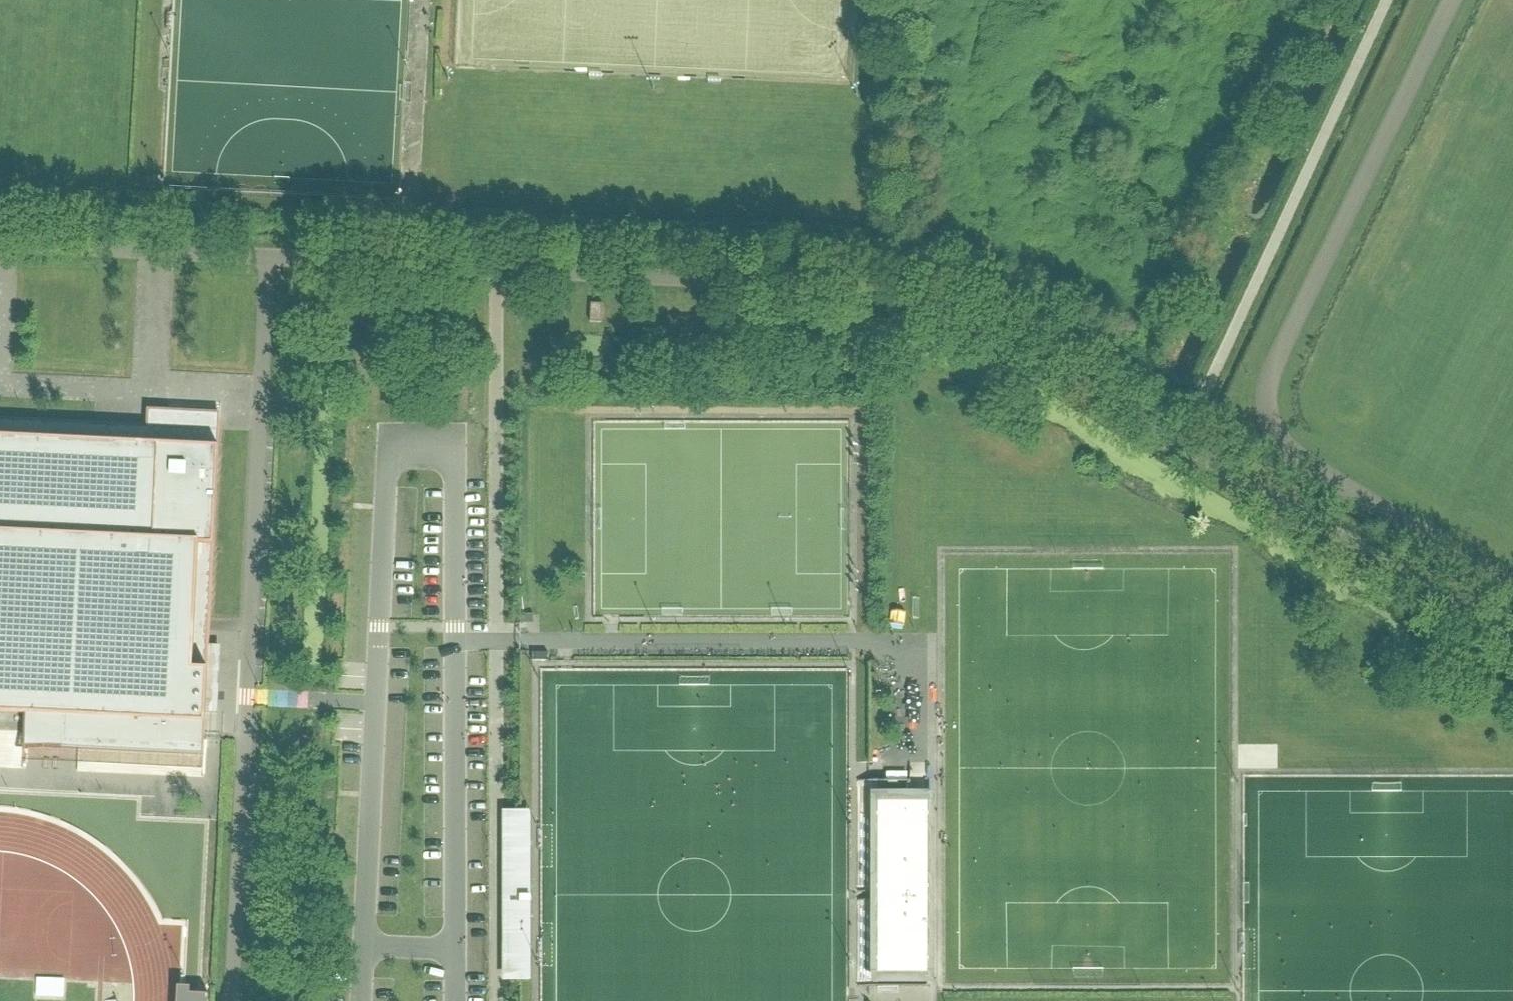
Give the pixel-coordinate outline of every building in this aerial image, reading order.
[(602,323),(602,304),(591,303),(590,323),(602,323)] [(24,733),(24,738),(24,748),(56,749),(204,756),(206,702),(215,702),(215,696),(215,690),(207,689),(220,419),(159,416),(150,415),(147,415),(146,426),(122,425),(0,419),(0,731),(24,733)] [(519,615),(519,624),(533,624),(534,619),(533,615),(519,615)] [(243,692),(245,674),(235,673),(233,691),(243,692)] [(878,900),(878,987),(927,987),(928,781),(910,781),(881,781),(878,781),(878,892),(878,900)] [(524,980),(530,980),(531,810),(503,811),(502,979),(505,979),(524,980)] [(68,982),(39,983),(40,1000),(69,1000),(68,982)] [(223,997),(199,996),(199,988),(188,988),(188,1000),(222,1000),(223,997)]
